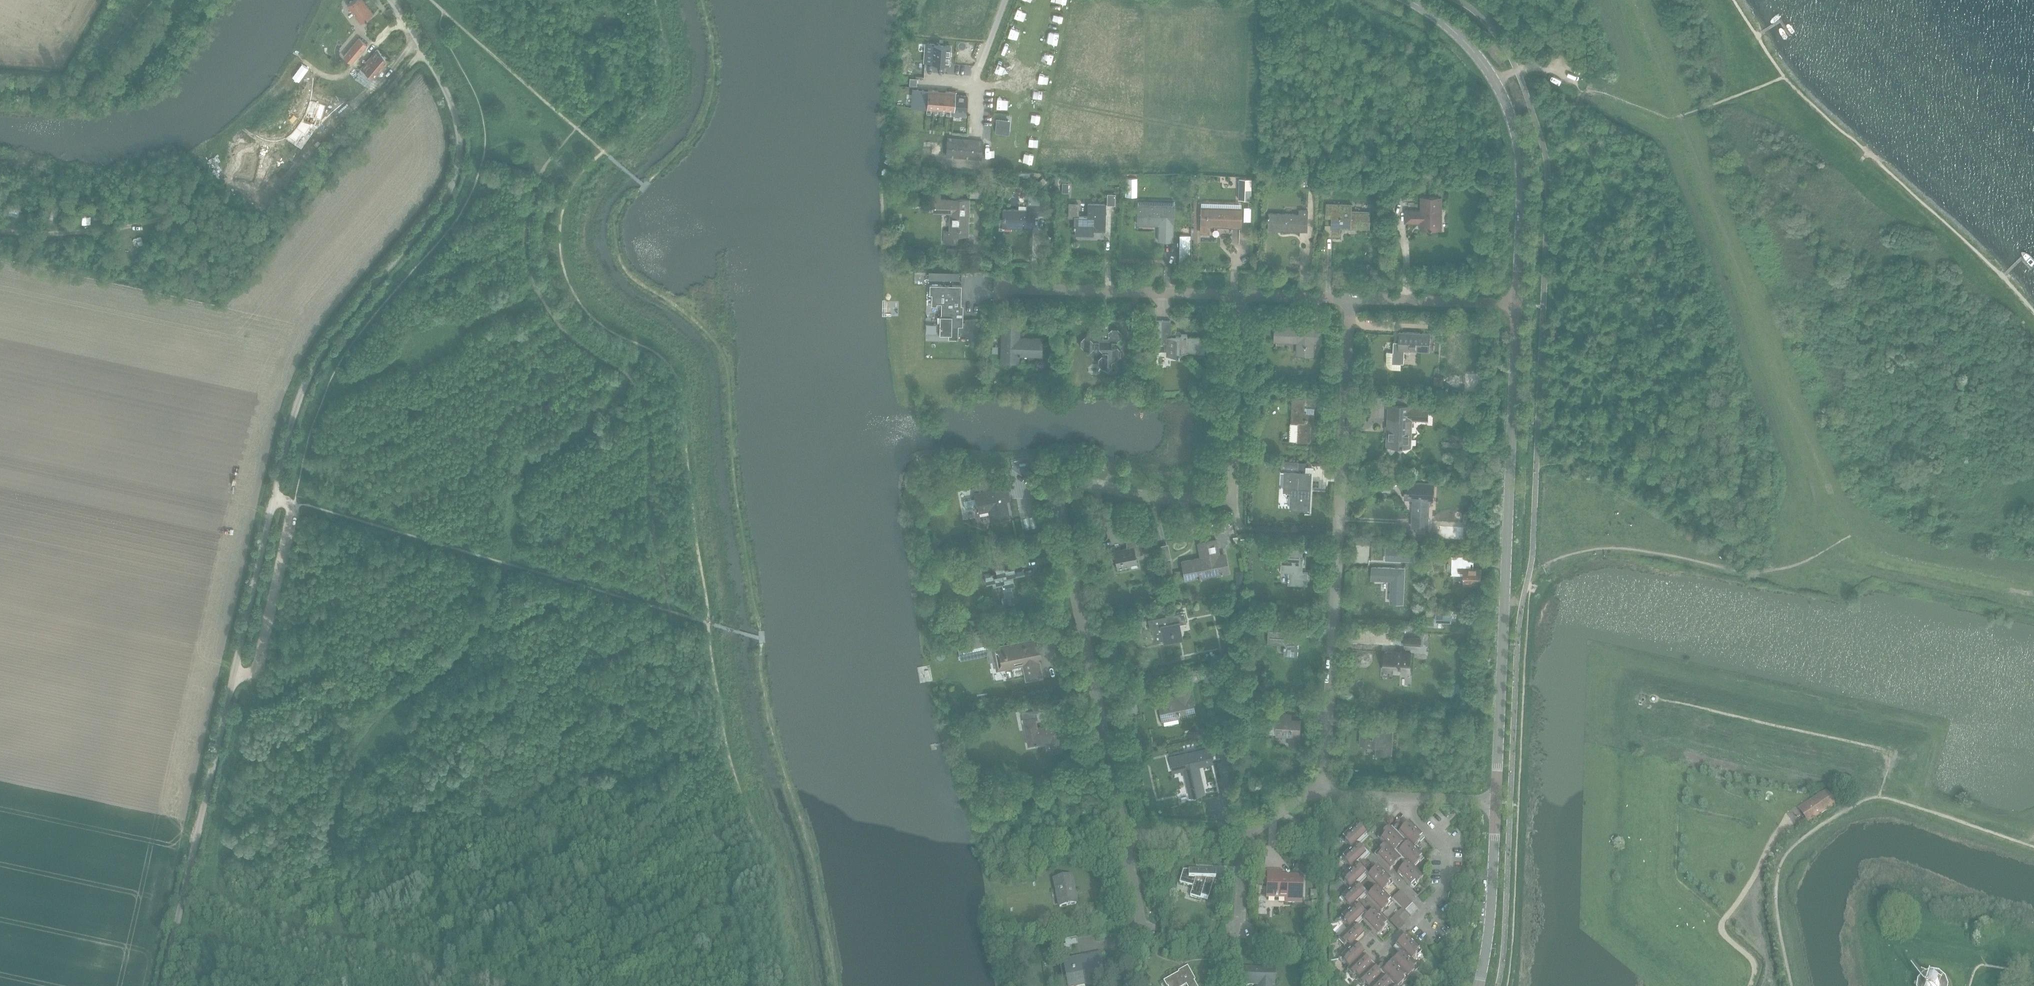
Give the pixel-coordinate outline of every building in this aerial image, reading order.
[(347,4),(361,22),(373,13),(363,0),(353,0),(347,4)] [(366,43),(358,37),(342,54),(350,61),(366,43)] [(926,52),(925,61),(932,62),(949,63),(950,45),(934,44),(931,44),(931,52),(926,52)] [(390,59),(384,54),(377,48),(361,67),(370,75),(363,83),(371,91),(379,82),(373,77),(390,59)] [(913,88),(912,106),(926,108),(953,110),(953,113),(965,114),(967,95),(956,94),(956,91),(955,91),(948,91),(948,94),(935,93),(935,90),(928,89),(913,88)] [(273,126),(269,131),(283,141),(298,119),(300,120),(303,117),(301,115),(312,100),(299,92),(287,106),(273,126)] [(997,119),(996,132),(1007,133),(1008,119),(997,119)] [(981,157),(982,140),(946,138),(945,155),(981,157)] [(219,159),(215,165),(240,175),(244,172),(251,169),(253,161),(231,153),(219,159)] [(950,209),(950,211),(950,230),(944,230),(944,241),(957,242),(957,229),(966,229),(966,213),(969,213),(969,199),(952,198),(952,200),(940,200),(940,194),(934,194),(934,209),(950,209)] [(1028,194),(1028,201),(1027,201),(1027,209),(1003,208),(1003,226),(1031,227),(1032,214),(1039,214),(1039,202),(1039,194),(1028,194)] [(1441,228),(1441,196),(1421,195),(1421,209),(1405,209),(1405,221),(1421,221),(1420,228),(1441,228)] [(1069,216),(1074,216),(1074,228),(1075,228),(1075,234),(1092,235),(1093,229),(1104,230),(1105,204),(1088,203),(1088,216),(1078,216),(1078,203),(1069,203),(1069,216)] [(1369,228),(1370,212),(1351,211),(1351,204),(1327,203),(1326,216),(1332,216),(1332,234),(1340,235),(1340,227),(1369,228)] [(1173,240),(1174,206),(1138,205),(1137,224),(1160,225),(1160,240),(1173,240)] [(1240,226),(1241,208),(1201,206),(1200,232),(1209,232),(1209,225),(1240,226)] [(1307,225),(1308,210),(1300,209),(1300,214),(1270,213),(1269,231),(1277,231),(1277,229),(1300,230),(1300,225),(1307,225)] [(962,326),(963,309),(961,309),(961,285),(930,285),(929,294),(932,295),(931,305),(937,306),(937,303),(942,303),(941,316),(939,316),(939,334),(948,334),(948,338),(957,339),(958,326),(962,326)] [(1041,355),(1041,338),(1015,337),(1015,316),(1002,315),(1001,361),(1018,362),(1018,354),(1041,355)] [(1161,344),(1169,344),(1169,355),(1179,355),(1179,351),(1200,352),(1200,337),(1187,337),(1187,334),(1181,334),(1179,336),(1170,336),(1170,320),(1155,320),(1154,340),(1161,340),(1161,344)] [(1320,338),(1320,325),(1306,324),(1306,326),(1275,325),(1275,341),(1297,342),(1296,353),(1313,354),(1314,338),(1320,338)] [(1121,337),(1121,332),(1117,327),(1112,327),(1107,331),(1103,331),(1099,326),(1093,326),(1089,330),(1089,336),(1084,336),(1080,340),(1080,345),(1083,349),(1089,350),(1093,346),(1093,340),(1098,341),(1098,346),(1102,350),(1107,350),(1106,355),(1102,355),(1097,359),(1097,364),(1101,368),(1107,369),(1111,365),(1111,360),(1116,360),(1120,356),(1121,350),(1117,346),(1112,345),(1112,341),(1117,341),(1121,337)] [(1419,351),(1420,333),(1399,332),(1399,342),(1394,342),(1394,352),(1387,351),(1387,362),(1387,364),(1388,366),(1390,368),(1393,368),(1401,369),(1401,363),(1404,363),(1404,350),(1419,351)] [(1317,407),(1318,398),(1292,397),(1291,428),(1298,428),(1297,441),(1311,442),(1311,430),(1314,430),(1314,419),(1312,419),(1312,413),(1305,413),(1305,406),(1317,407)] [(1413,404),(1401,403),(1401,397),(1389,397),(1386,445),(1411,446),(1412,419),(1428,420),(1429,405),(1413,405),(1413,404)] [(1310,509),(1311,473),(1285,471),(1284,490),(1291,491),(1291,508),(1310,509)] [(984,486),(985,490),(974,492),(975,497),(963,500),(965,508),(977,506),(978,511),(989,509),(991,520),(1009,516),(1004,494),(1008,493),(1006,481),(984,486)] [(1405,497),(1414,497),(1412,527),(1428,527),(1429,498),(1433,498),(1433,483),(1405,482),(1405,497)] [(1135,555),(1142,553),(1140,540),(1126,540),(1126,548),(1120,549),(1119,545),(1112,547),(1116,570),(1131,567),(1130,563),(1137,562),(1135,555)] [(1189,579),(1228,571),(1226,562),(1220,563),(1216,540),(1198,543),(1201,557),(1181,561),(1183,570),(1187,569),(1189,579)] [(1307,585),(1308,572),(1303,572),(1304,557),(1302,557),(1303,548),(1290,547),(1290,557),(1281,556),(1281,572),(1289,572),(1288,584),(1307,585)] [(1413,557),(1413,548),(1387,547),(1387,558),(1403,559),(1404,557),(1413,557)] [(1463,574),(1463,584),(1472,585),(1472,581),(1481,581),(1482,568),(1474,567),(1474,555),(1452,555),(1452,574),(1463,574)] [(1012,571),(1014,571),(1013,565),(1004,566),(1004,563),(994,565),(995,571),(984,573),(986,583),(994,581),(995,585),(1001,584),(1003,594),(1000,595),(1002,604),(1011,602),(1010,596),(1013,596),(1011,584),(1014,583),(1012,571)] [(1403,594),(1404,568),(1380,567),(1379,579),(1392,580),(1391,594),(1403,594)] [(1144,634),(1146,644),(1163,641),(1164,643),(1174,641),(1173,633),(1181,632),(1179,623),(1186,622),(1184,612),(1148,619),(1149,628),(1153,628),(1154,632),(1144,634)] [(1452,614),(1436,613),(1435,621),(1452,621),(1452,614)] [(1303,636),(1303,628),(1268,626),(1267,643),(1284,644),(1284,655),(1298,656),(1299,635),(1303,636)] [(1026,680),(1042,676),(1034,638),(997,646),(996,638),(1002,637),(1000,629),(956,638),(960,657),(988,652),(989,659),(994,658),(996,669),(1023,664),(1026,680)] [(1385,651),(1384,667),(1393,667),(1393,673),(1401,673),(1402,671),(1410,672),(1411,652),(1415,652),(1415,646),(1420,647),(1420,638),(1406,637),(1405,646),(1406,646),(1406,651),(1401,650),(1401,652),(1385,651)] [(1233,664),(1203,669),(1205,681),(1235,676),(1233,664)] [(1188,684),(1174,686),(1173,687),(1175,696),(1157,700),(1162,720),(1178,717),(1177,712),(1178,712),(1178,711),(1193,707),(1188,684)] [(1023,719),(1028,745),(1050,741),(1052,752),(1062,750),(1057,723),(1037,727),(1035,718),(1037,717),(1035,709),(1021,711),(1023,719)] [(1299,746),(1300,721),(1288,720),(1288,713),(1273,713),(1272,720),(1277,720),(1276,735),(1290,736),(1290,746),(1299,746)] [(1377,754),(1380,754),(1390,754),(1392,730),(1395,730),(1396,723),(1383,722),(1382,729),(1362,728),(1361,744),(1378,745),(1377,754)] [(1209,747),(1170,756),(1172,768),(1183,765),(1190,796),(1204,793),(1198,762),(1212,759),(1209,747)] [(1836,803),(1826,789),(1797,808),(1807,823),(1836,803)] [(1409,823),(1399,833),(1408,843),(1414,849),(1424,839),(1409,823)] [(1341,839),(1350,849),(1356,844),(1356,845),(1366,835),(1356,824),(1341,839)] [(1389,828),(1380,837),(1379,838),(1385,845),(1386,845),(1394,853),(1404,843),(1396,836),(1389,828)] [(1398,853),(1408,864),(1413,869),(1414,869),(1424,859),(1414,849),(1408,843),(1398,853)] [(1340,859),(1350,869),(1355,864),(1356,865),(1366,855),(1356,845),(1356,844),(1350,849),(1340,859)] [(1401,860),(1394,853),(1386,845),(1385,845),(1375,855),(1390,870),(1401,860)] [(1366,875),(1356,865),(1355,864),(1350,869),(1340,879),(1350,889),(1355,884),(1356,885),(1366,875)] [(1423,878),(1414,869),(1413,869),(1408,864),(1398,873),(1413,888),(1423,878)] [(1367,878),(1377,888),(1378,887),(1382,893),(1392,883),(1378,868),(1367,878)] [(1215,879),(1216,870),(1188,870),(1183,870),(1179,882),(1192,886),(1190,896),(1200,899),(1201,895),(1208,898),(1214,879),(1215,879)] [(1302,903),(1302,877),(1294,877),(1293,880),(1281,880),(1282,871),(1268,871),(1267,897),(1286,898),(1286,902),(1302,903)] [(1060,907),(1076,903),(1071,876),(1054,879),(1060,907)] [(1340,899),(1350,909),(1355,904),(1355,905),(1365,895),(1356,885),(1355,884),(1350,889),(1340,899)] [(1392,903),(1382,893),(1378,887),(1377,888),(1367,898),(1381,913),(1392,903)] [(1411,916),(1418,910),(1401,891),(1393,899),(1402,909),(1390,921),(1398,930),(1405,924),(1398,917),(1406,911),(1411,916)] [(1365,915),(1355,905),(1355,904),(1350,909),(1339,919),(1349,929),(1354,925),(1365,915)] [(1378,936),(1380,934),(1388,926),(1373,911),(1363,921),(1378,936)] [(1338,940),(1348,950),(1354,944),(1355,944),(1364,936),(1354,925),(1349,929),(1338,940)] [(1411,961),(1421,951),(1406,936),(1396,946),(1403,953),(1411,961)] [(1061,953),(1071,951),(1070,944),(1060,946),(1061,953)] [(1339,959),(1349,969),(1362,956),(1363,956),(1365,954),(1355,944),(1354,944),(1348,950),(1339,959)] [(1403,953),(1393,963),(1408,978),(1418,968),(1411,961),(1403,953)] [(1105,979),(1100,954),(1063,961),(1068,985),(1071,985),(1105,979)] [(1347,971),(1357,981),(1372,966),(1363,956),(1362,956),(1349,969),(1347,971)] [(1382,973),(1395,985),(1399,985),(1408,978),(1393,963),(1382,973)] [(1194,981),(1196,980),(1187,966),(1182,969),(1182,970),(1163,981),(1166,985),(1184,985),(1186,985),(1197,985),(1194,981)] [(1361,985),(1372,985),(1382,976),(1372,966),(1357,981),(1361,985)] [(1275,970),(1243,970),(1243,985),(1257,985),(1274,985),(1275,970)] [(1382,976),(1372,985),(1391,985),(1382,976)]
